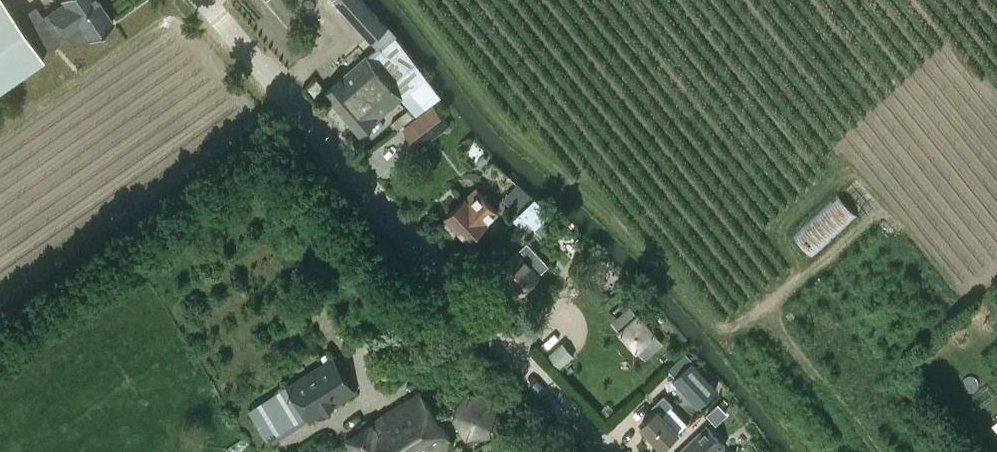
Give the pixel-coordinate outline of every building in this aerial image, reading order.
[(98,0),(63,0),(65,3),(49,14),(49,15),(42,20),(47,27),(30,39),(3,0),(0,0),(0,88),(43,58),(42,56),(60,44),(58,40),(64,36),(64,37),(80,26),(90,40),(114,23),(98,0)] [(427,76),(404,46),(376,12),(365,0),(336,0),(360,27),(378,50),(372,55),(327,92),(360,132),(405,96),(413,106),(392,123),(396,129),(440,95),(426,77),(427,76)] [(418,149),(449,124),(433,104),(402,128),(418,149)] [(504,200),(519,215),(534,199),(520,184),(504,200)] [(469,202),(467,199),(448,216),(470,240),(488,222),(488,221),(499,212),(493,205),(480,192),(469,202)] [(813,256),(858,216),(838,192),(792,234),(813,256)] [(534,199),(519,215),(514,220),(521,228),(528,220),(536,228),(551,214),(535,198),(534,199)] [(908,263),(913,256),(893,242),(888,250),(908,263)] [(520,294),(549,266),(528,244),(518,253),(518,252),(498,271),(508,282),(508,281),(520,294)] [(635,312),(619,325),(643,354),(658,341),(647,326),(635,312)] [(718,388),(692,360),(685,353),(668,368),(700,406),(718,388)] [(333,358),(289,385),(250,410),(272,444),(311,421),(354,392),(333,358)] [(469,430),(494,423),(495,397),(471,388),(455,408),(469,430)] [(350,439),(359,451),(435,451),(452,440),(418,392),(350,439)] [(674,404),(664,394),(653,405),(656,409),(640,423),(663,448),(680,432),(663,414),(674,404)] [(722,449),(725,446),(707,427),(680,451),(724,451),(722,449)]
